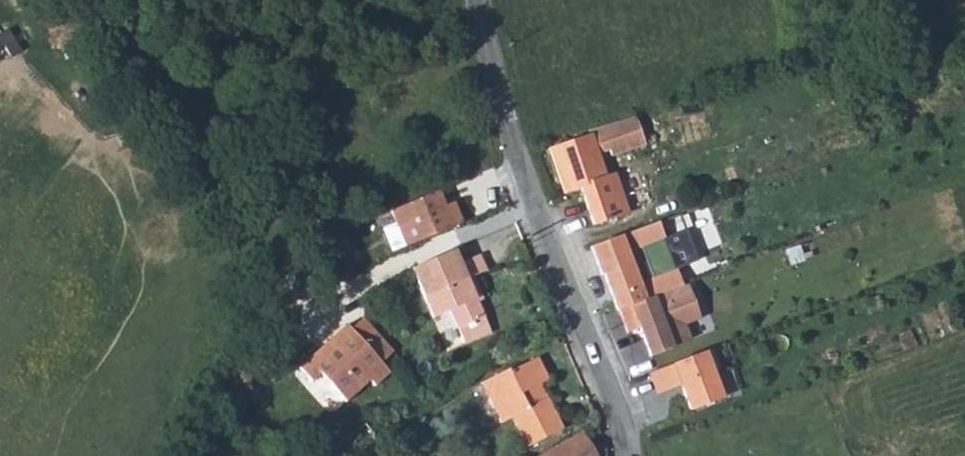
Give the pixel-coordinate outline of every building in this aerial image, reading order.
[(21,50),(12,28),(0,33),(0,58),(21,50)] [(588,133),(589,137),(591,141),(607,136),(612,151),(642,142),(635,119),(588,133)] [(596,156),(612,151),(607,136),(591,141),(596,156)] [(581,188),(585,203),(619,193),(613,174),(603,177),(596,156),(591,141),(589,137),(548,149),(563,194),(581,188)] [(439,187),(391,209),(407,246),(464,222),(454,199),(445,202),(439,187)] [(626,213),(619,193),(585,203),(592,225),(626,213)] [(655,224),(587,249),(598,277),(600,276),(614,312),(615,312),(679,287),(673,270),(672,271),(661,242),(662,241),(655,224)] [(430,260),(435,275),(460,264),(455,249),(430,260)] [(425,279),(438,307),(462,294),(475,288),(471,278),(477,275),(489,270),(482,254),(460,264),(435,275),(425,279)] [(482,285),(477,275),(471,278),(475,288),(482,285)] [(488,298),(482,285),(475,288),(481,301),(488,298)] [(679,287),(615,312),(624,334),(637,329),(647,358),(669,350),(669,348),(687,341),(682,326),(698,320),(684,286),(679,287)] [(453,309),(455,314),(481,302),(481,301),(475,288),(462,294),(438,307),(442,315),(453,309)] [(455,314),(463,334),(474,328),(489,322),(490,321),(481,302),(455,314)] [(355,330),(351,325),(302,367),(316,382),(325,377),(351,404),(375,384),(380,388),(395,373),(387,363),(397,353),(368,319),(355,330)] [(495,332),(490,321),(489,322),(474,328),(463,334),(468,344),(495,332)] [(711,349),(646,374),(654,394),(679,384),(689,410),(720,398),(711,374),(719,371),(711,349)] [(523,447),(561,429),(546,398),(540,401),(533,387),(539,384),(546,381),(535,359),(508,372),(507,369),(486,380),(494,396),(486,398),(499,422),(509,417),(523,447)] [(479,382),(486,398),(494,396),(486,380),(479,382)] [(546,398),(539,384),(533,387),(540,401),(546,398)] [(542,455),(593,455),(580,434),(542,455)]
